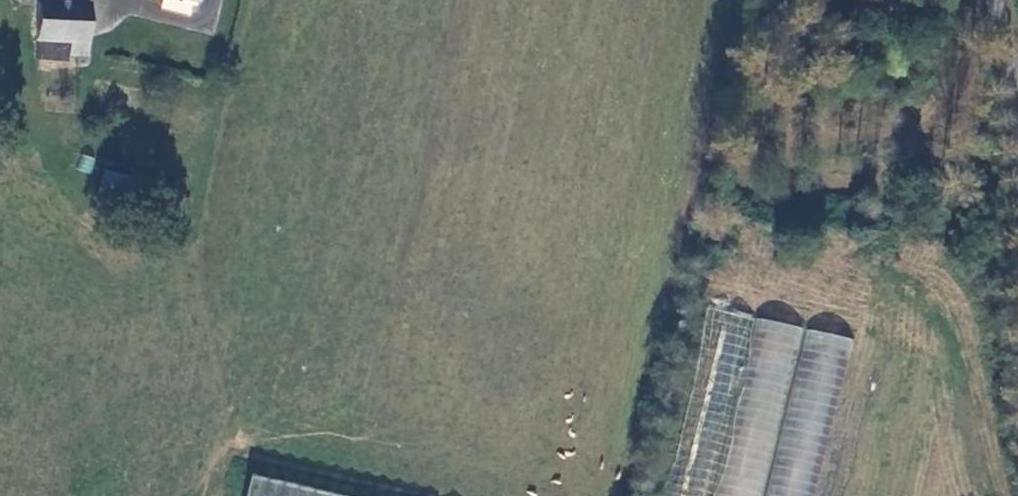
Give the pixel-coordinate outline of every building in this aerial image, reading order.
[(87,6),(39,4),(38,41),(69,43),(69,56),(86,57),(87,6)] [(663,495),(824,495),(859,342),(706,308),(663,495)] [(250,479),(246,495),(326,495),(250,479)]
